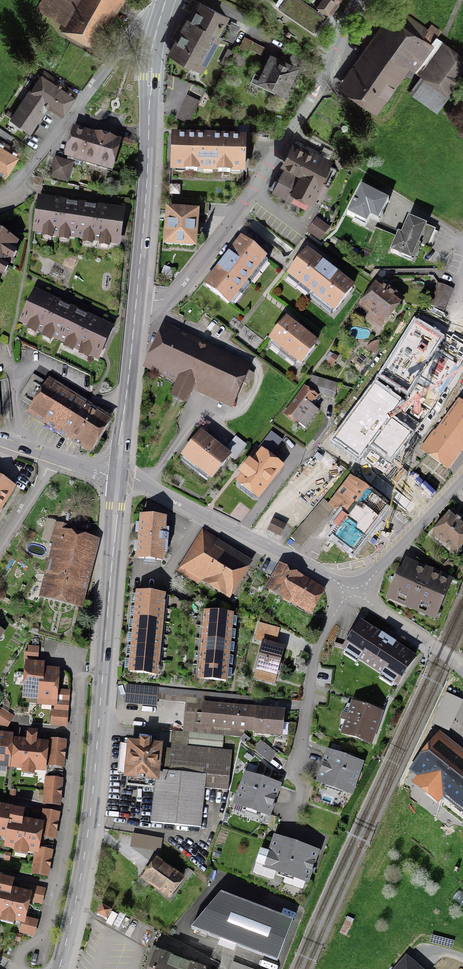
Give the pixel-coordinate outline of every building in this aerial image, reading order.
[(94,40),(116,0),(44,0),(38,10),(94,40)] [(319,3),(322,5),(317,12),(300,0),(286,0),(280,9),(314,31),(324,16),(322,15),(326,8),(330,10),(337,0),(320,0),(319,3)] [(227,15),(201,2),(195,15),(192,13),(190,18),(171,53),(199,67),(219,29),(225,32),(223,36),(231,41),(239,27),(224,19),(227,15)] [(400,11),(347,84),(374,103),(411,52),(420,59),(436,37),(400,11)] [(263,48),(245,37),(239,49),(247,53),(250,48),(260,54),(263,48)] [(42,44),(35,40),(30,49),(36,53),(42,44)] [(449,47),(429,75),(448,88),(462,68),(462,57),(449,47)] [(243,57),(235,52),(230,62),(238,66),(243,57)] [(295,68),(271,57),(260,80),(284,91),(295,68)] [(42,75),(33,90),(46,99),(63,109),(73,94),(42,75)] [(30,125),(46,99),(33,90),(16,117),(30,125)] [(93,135),(76,130),(68,155),(83,159),(84,156),(110,164),(115,145),(92,138),(93,135)] [(174,152),(173,169),(244,171),(245,138),(174,136),(174,152)] [(0,143),(0,169),(4,172),(16,152),(0,143)] [(338,168),(294,146),(285,164),(304,174),(301,178),(284,170),(279,179),(273,190),(308,208),(312,200),(314,202),(324,183),(329,186),(338,168)] [(73,164),(55,158),(50,175),(67,180),(73,164)] [(378,220),(388,201),(361,187),(348,213),(363,221),(366,213),(378,220)] [(47,233),(117,244),(122,212),(102,209),(61,202),(51,201),(47,233)] [(166,244),(194,246),(196,214),(168,212),(166,244)] [(329,228),(317,219),(308,231),(320,240),(329,228)] [(432,228),(408,219),(401,236),(398,235),(390,253),(411,261),(418,244),(425,247),(432,228)] [(15,245),(0,236),(0,272),(15,245)] [(207,283),(230,302),(266,259),(243,240),(207,283)] [(334,309),(352,286),(308,253),(290,276),(334,309)] [(382,284),(361,309),(380,324),(400,299),(382,284)] [(436,290),(448,296),(451,289),(439,284),(436,290)] [(448,296),(436,290),(430,304),(442,309),(448,296)] [(36,294),(22,323),(97,358),(111,329),(92,320),(55,302),(36,294)] [(316,343),(286,320),(270,341),(300,364),(316,343)] [(441,340),(415,324),(398,351),(381,378),(406,394),(415,380),(438,394),(456,366),(433,351),(441,340)] [(251,373),(166,334),(153,364),(181,377),(172,396),(185,402),(194,383),(231,400),(239,383),(246,385),(251,373)] [(96,414),(36,376),(21,399),(33,406),(31,409),(79,439),(77,441),(85,446),(87,444),(89,445),(98,432),(106,418),(97,412),(96,414)] [(340,385),(315,376),(312,383),(323,388),(321,393),(335,399),(340,385)] [(333,444),(358,462),(369,447),(389,461),(410,434),(390,419),(401,404),(375,386),(354,415),(333,444)] [(316,397),(305,388),(285,414),(304,428),(316,412),(309,407),(316,397)] [(460,394),(456,399),(461,403),(455,411),(458,413),(436,441),(431,437),(425,445),(446,461),(461,441),(462,439),(462,396),(460,394)] [(275,448),(282,440),(271,432),(259,448),(270,456),(275,448)] [(213,478),(230,456),(201,434),(184,456),(213,478)] [(259,495),(280,467),(263,453),(254,464),(250,462),(246,467),(241,473),(245,476),(241,481),(259,495)] [(354,552),(388,509),(352,480),(333,503),(351,517),(349,519),(344,515),(335,526),(341,530),(335,537),(354,552)] [(0,481),(0,508),(12,488),(0,481)] [(454,552),(462,542),(462,526),(453,516),(436,535),(454,552)] [(139,560),(161,562),(164,520),(142,518),(139,560)] [(280,535),(284,526),(274,520),(269,530),(275,532),(280,535)] [(76,601),(92,541),(67,535),(69,526),(56,523),(53,532),(62,534),(46,593),(76,601)] [(228,591),(244,565),(221,551),(202,538),(181,572),(195,581),(199,573),(228,591)] [(394,594),(436,612),(449,583),(434,576),(407,564),(398,585),(394,594)] [(283,570),(273,588),(310,608),(320,590),(312,586),(293,575),(283,570)] [(127,671),(157,674),(164,598),(135,595),(134,601),(134,606),(133,611),(133,619),(132,626),(131,632),(131,638),(130,645),(129,651),(129,657),(128,665),(127,671)] [(229,648),(230,641),(230,636),(231,628),(232,622),(232,615),(205,612),(199,678),(226,681),(227,673),(227,667),(228,661),(228,654),(229,648)] [(278,628),(259,623),(255,640),(274,645),(278,628)] [(398,681),(413,658),(393,645),(391,648),(384,643),(379,640),(380,637),(361,625),(346,648),(398,681)] [(274,674),(281,648),(264,644),(256,669),(274,674)] [(29,660),(38,660),(39,647),(29,647),(29,660)] [(57,671),(41,670),(42,665),(26,664),(24,694),(36,695),(40,695),(39,700),(42,700),(55,701),(57,671)] [(165,688),(128,685),(126,702),(156,705),(157,696),(164,697),(165,693),(165,688)] [(254,697),(165,688),(165,693),(253,702),(254,697)] [(449,731),(462,701),(446,694),(433,723),(449,731)] [(204,724),(257,730),(257,732),(281,734),(282,724),(283,712),(206,705),(205,715),(204,724)] [(370,742),(380,713),(365,708),(354,705),(350,715),(344,713),(342,720),(348,722),(344,734),(370,742)] [(2,710),(0,713),(0,724),(7,729),(14,717),(2,710)] [(67,711),(54,710),(52,725),(66,726),(67,711)] [(36,732),(28,731),(27,741),(17,740),(14,767),(44,770),(46,743),(35,743),(36,732)] [(188,745),(223,749),(225,736),(189,732),(188,745)] [(0,735),(0,765),(8,766),(12,736),(0,735)] [(51,740),(49,769),(63,770),(65,741),(51,740)] [(439,741),(418,766),(427,773),(419,783),(436,796),(443,787),(453,795),(450,799),(462,809),(462,760),(439,741)] [(262,742),(255,751),(268,762),(275,753),(262,742)] [(158,748),(130,745),(126,785),(154,788),(155,769),(158,748)] [(150,823),(200,828),(205,788),(228,791),(232,752),(172,746),(171,758),(170,771),(155,769),(154,788),(152,806),(150,823)] [(360,764),(331,754),(321,783),(350,792),(360,764)] [(47,773),(44,803),(59,804),(62,775),(47,773)] [(235,805),(269,816),(280,786),(245,774),(235,805)] [(0,808),(0,834),(9,836),(7,845),(36,852),(38,845),(39,839),(41,825),(29,823),(14,820),(15,811),(0,808)] [(58,814),(43,811),(41,825),(39,839),(53,841),(58,814)] [(318,852),(275,838),(270,853),(262,851),(255,873),(272,879),(275,871),(294,877),(291,886),(305,890),(318,852)] [(53,848),(38,845),(36,852),(32,873),(47,876),(53,848)] [(186,881),(160,865),(149,884),(175,900),(186,881)] [(44,890),(32,886),(30,893),(29,897),(28,900),(41,903),(42,900),(43,896),(43,893),(44,890)] [(0,890),(0,915),(23,920),(24,918),(28,900),(29,897),(17,894),(0,890)] [(293,921),(223,894),(196,928),(278,961),(293,921)] [(96,914),(107,920),(112,911),(102,905),(96,914)] [(37,921),(24,918),(23,920),(20,932),(34,936),(37,921)] [(181,963),(183,960),(153,948),(145,968),(197,968),(181,963)] [(407,957),(396,968),(420,968),(407,957)]
